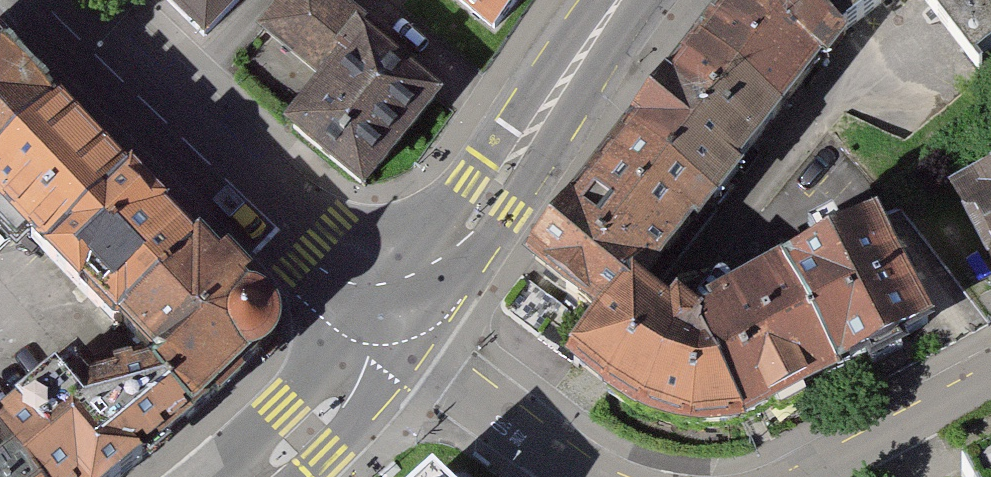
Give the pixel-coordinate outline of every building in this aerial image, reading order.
[(205,33),(237,0),(171,0),(205,33)] [(343,0),(285,0),(258,33),(322,86),(285,131),(362,194),(440,101),(358,33),(368,21),(343,0)] [(495,30),(518,0),(458,0),(495,30)] [(565,362),(587,380),(618,408),(671,430),(750,432),(946,327),(884,223),(706,313),(669,289),(662,285),(860,43),(848,33),(891,0),(749,0),(535,267),(598,318),(565,362)] [(990,54),(990,0),(945,0),(990,54)] [(106,334),(0,416),(0,476),(135,476),(191,429),(251,375),(264,368),(275,359),(281,342),(278,326),(267,312),(253,305),(0,50),(0,221),(106,334)] [(947,210),(990,290),(990,185),(947,210)] [(961,473),(963,476),(990,476),(990,458),(961,473)] [(428,464),(414,476),(441,476),(428,464)]
